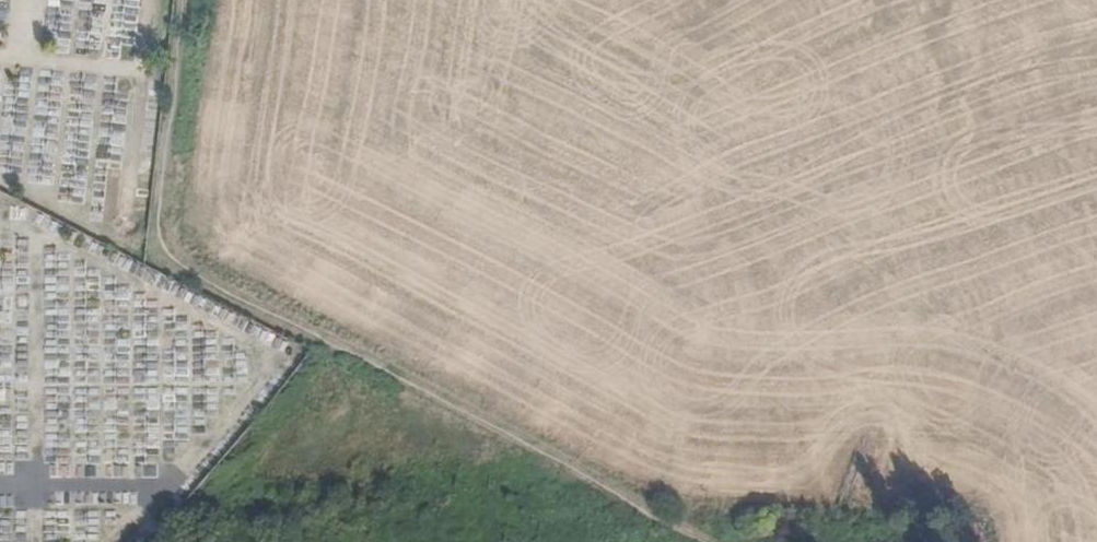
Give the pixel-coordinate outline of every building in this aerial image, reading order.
[(101,54),(107,0),(95,0),(94,12),(92,12),(87,52),(101,54)]
